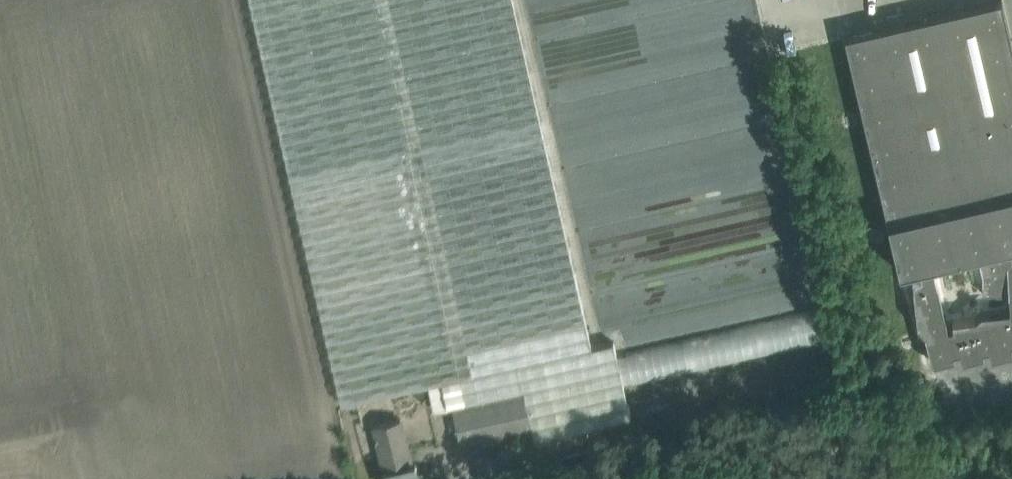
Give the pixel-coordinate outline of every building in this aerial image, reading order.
[(341,404),(442,382),(447,409),(453,407),(462,446),(532,430),(534,440),(630,418),(613,342),(591,347),(512,0),(250,0),(341,404)] [(1011,245),(1011,44),(1002,0),(999,0),(844,36),(899,272),(900,272),(900,271),(919,267),(921,277),(912,279),(915,305),(917,324),(924,332),(931,362),(954,356),(953,352),(959,351),(961,359),(983,354),(982,349),(988,348),(990,356),(1011,351),(1011,348),(1011,342),(1011,250),(1011,245)] [(820,313),(623,350),(628,379),(713,363),(712,361),(825,339),(820,313)] [(400,419),(373,425),(383,470),(382,470),(384,478),(419,478),(415,462),(410,463),(400,419)]
